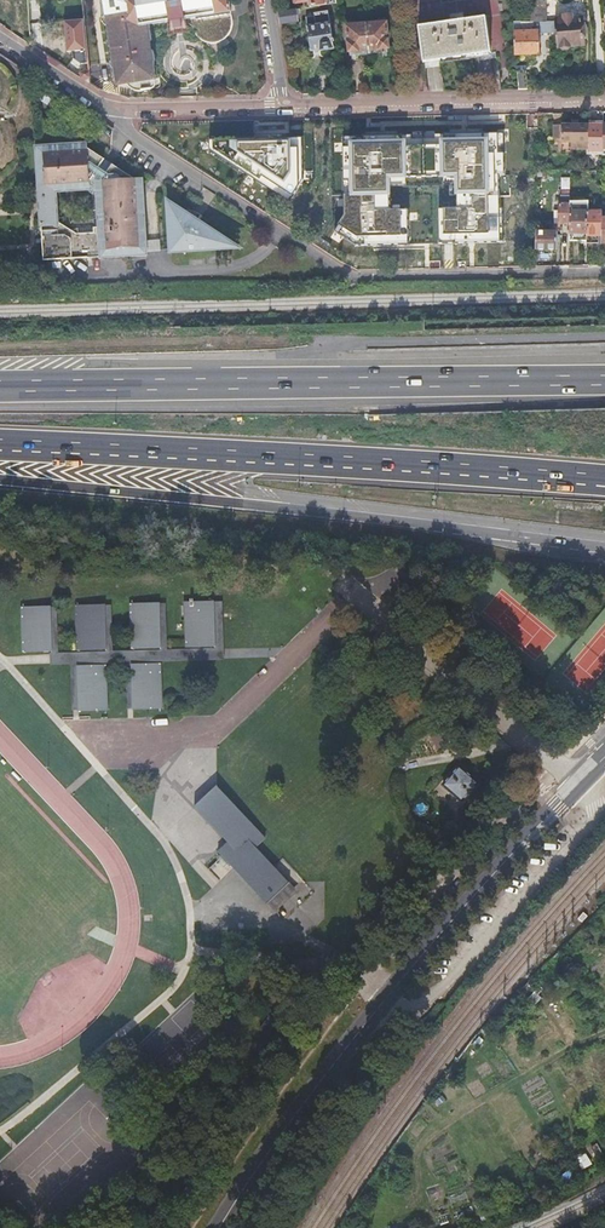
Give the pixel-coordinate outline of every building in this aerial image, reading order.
[(17,12),(17,0),(0,0),(0,12),(17,12)] [(108,20),(109,26),(111,35),(113,48),(115,56),(117,70),(119,85),(128,84),(140,82),(150,80),(156,80),(153,64),(151,51),(150,42),(148,33),(155,32),(167,30),(169,28),(172,30),(186,28),(188,24),(187,19),(192,19),(229,12),(232,12),(230,0),(105,0),(108,20)] [(546,6),(529,7),(530,21),(547,21),(546,6)] [(298,21),(297,9),(280,12),(282,24),(298,21)] [(315,16),(306,18),(311,52),(320,51),(320,52),(334,50),(329,11),(314,13),(315,16)] [(229,12),(192,19),(196,25),(198,28),(201,30),(204,31),(207,32),(214,32),(220,30),(225,26),(227,23),(228,20),(229,16),(229,12)] [(565,20),(556,21),(556,33),(557,46),(561,46),(562,49),(571,49),(570,45),(584,44),(582,19),(573,20),(573,16),(565,17),(565,20)] [(486,18),(419,27),(423,63),(490,53),(486,18)] [(71,64),(87,64),(86,19),(65,19),(66,52),(71,52),(71,64)] [(547,21),(530,21),(521,22),(521,32),(514,32),(515,54),(539,53),(539,34),(556,33),(556,21),(547,21)] [(396,48),(395,31),(387,32),(387,22),(367,24),(369,50),(389,48),(396,48)] [(340,30),(342,52),(350,52),(369,50),(367,24),(348,26),(348,29),(340,30)] [(523,65),(515,66),(518,90),(528,90),(528,67),(523,65)] [(137,92),(142,92),(140,82),(128,84),(130,88),(133,90),(137,92)] [(599,112),(589,112),(589,125),(589,133),(599,133),(599,112)] [(571,148),(589,148),(589,133),(589,125),(579,125),(579,119),(573,119),(573,125),(562,125),(562,141),(571,141),(571,148)] [(562,123),(554,123),(553,142),(561,142),(562,123)] [(345,216),(334,232),(357,247),(409,246),(408,210),(390,211),(390,187),(458,185),(459,209),(439,210),(440,245),(505,243),(504,208),(501,208),(500,175),(506,175),(505,133),(343,137),(345,216)] [(303,138),(210,140),(210,150),(290,202),(304,181),(303,138)] [(146,254),(142,184),(112,164),(109,169),(101,164),(104,159),(82,144),(36,147),(40,207),(49,206),(48,191),(55,191),(84,189),(90,181),(97,186),(97,187),(99,227),(94,228),(69,229),(68,229),(64,235),(42,236),(44,261),(146,254)] [(109,169),(112,164),(104,159),(101,164),(109,169)] [(90,181),(84,189),(92,194),(97,187),(97,186),(90,181)] [(556,224),(570,224),(570,198),(560,198),(559,211),(555,211),(556,224)] [(570,224),(570,233),(588,233),(588,212),(579,212),(579,198),(570,198),(570,224)] [(167,211),(176,206),(167,200),(167,211)] [(229,249),(231,242),(176,206),(167,211),(170,253),(229,249)] [(602,213),(588,212),(588,233),(588,243),(602,243),(602,218),(602,213)] [(552,231),(537,231),(536,249),(558,250),(558,235),(558,231),(552,231)] [(215,604),(191,604),(193,646),(217,646),(215,604)] [(163,606),(136,606),(138,648),(164,647),(163,606)] [(107,608),(80,608),(81,649),(108,649),(107,608)] [(53,609),(26,610),(27,651),(55,651),(53,609)] [(165,664),(138,664),(138,705),(166,705),(165,664)] [(109,666),(82,666),(83,707),(109,707),(109,666)] [(455,779),(436,804),(458,823),(478,798),(455,779)] [(217,784),(194,805),(227,842),(219,849),(271,905),(291,886),(257,847),(267,838),(217,784)]
